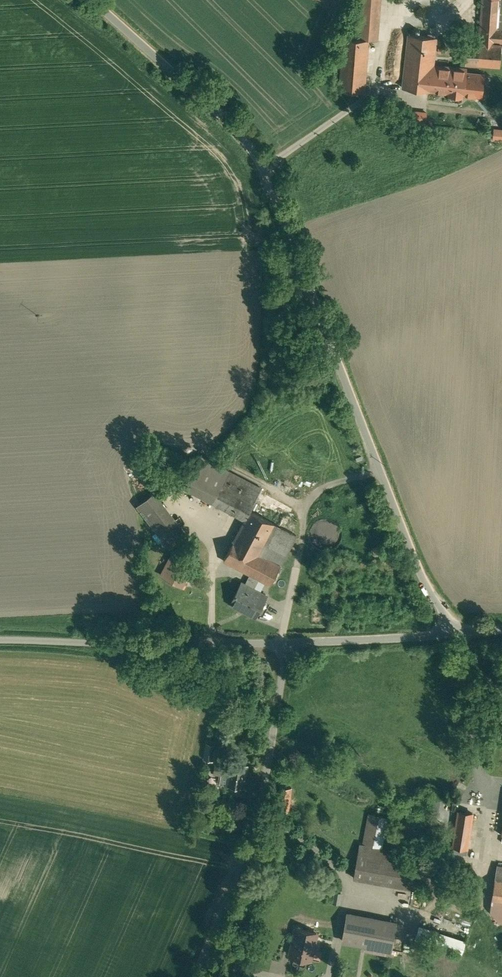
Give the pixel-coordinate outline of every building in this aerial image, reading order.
[(358,38),(368,39),(377,40),(378,32),(380,0),(361,0),(358,38)] [(479,41),(480,41),(478,64),(500,66),(501,43),(501,44),(501,28),(498,27),(500,0),(482,0),(479,41)] [(436,37),(409,34),(403,88),(430,91),(430,90),(450,93),(452,81),(441,80),(443,67),(433,66),(436,37)] [(358,38),(343,37),(339,89),(364,91),(368,39),(358,38)] [(479,41),(467,41),(466,63),(478,64),(480,41),(479,41)] [(465,70),(443,67),(441,80),(452,81),(450,93),(481,96),(483,75),(465,73),(465,70)] [(427,112),(401,108),(399,121),(425,124),(427,112)] [(492,128),(492,140),(501,140),(501,128),(492,128)] [(262,488),(228,470),(220,486),(254,503),(262,488)] [(254,503),(220,486),(217,493),(212,502),(245,519),(250,510),(250,511),(254,503)] [(187,534),(155,491),(147,498),(137,506),(170,547),(187,534)] [(250,511),(250,510),(245,519),(224,560),(259,578),(270,584),(296,535),(250,511)] [(330,519),(328,518),(325,518),(323,519),(320,519),(318,520),(316,521),(314,523),(313,524),(311,527),(310,529),(310,531),(310,532),(309,535),(310,537),(310,539),(310,540),(311,542),(312,544),(313,545),(315,547),(316,548),(317,549),(319,550),(322,551),(326,551),(329,551),(331,550),(334,549),(336,548),(337,546),(339,545),(340,543),(341,540),(342,539),(342,536),(342,534),(342,532),(342,530),(341,529),(340,527),(339,525),(337,523),(336,521),(333,520),(330,519)] [(195,563),(174,551),(161,574),(183,586),(195,563)] [(250,573),(244,584),(241,582),(230,603),(256,616),(267,596),(254,589),(259,578),(250,573)] [(215,744),(207,743),(204,758),(212,760),(215,744)] [(247,765),(216,760),(214,772),(224,774),(224,772),(229,772),(228,774),(229,774),(227,784),(243,787),(247,765)] [(291,787),(280,786),(277,810),(288,811),(291,787)] [(472,813),(452,810),(447,844),(467,847),(472,813)] [(388,817),(371,814),(365,843),(382,846),(388,817)] [(388,859),(371,856),(373,846),(359,843),(353,877),(402,886),(407,862),(388,859)] [(495,878),(491,900),(501,902),(501,880),(495,878)] [(340,903),(341,892),(333,891),(332,902),(340,903)] [(491,900),(500,921),(501,921),(501,902),(491,900)] [(396,922),(373,918),(348,913),(343,941),(366,945),(364,960),(361,960),(360,961),(359,968),(360,970),(362,970),(400,976),(403,957),(391,955),(396,922)] [(465,941),(420,926),(417,937),(461,952),(465,941)] [(316,933),(296,928),(290,955),(310,959),(311,952),(314,950),(315,943),(314,942),(316,933)]
